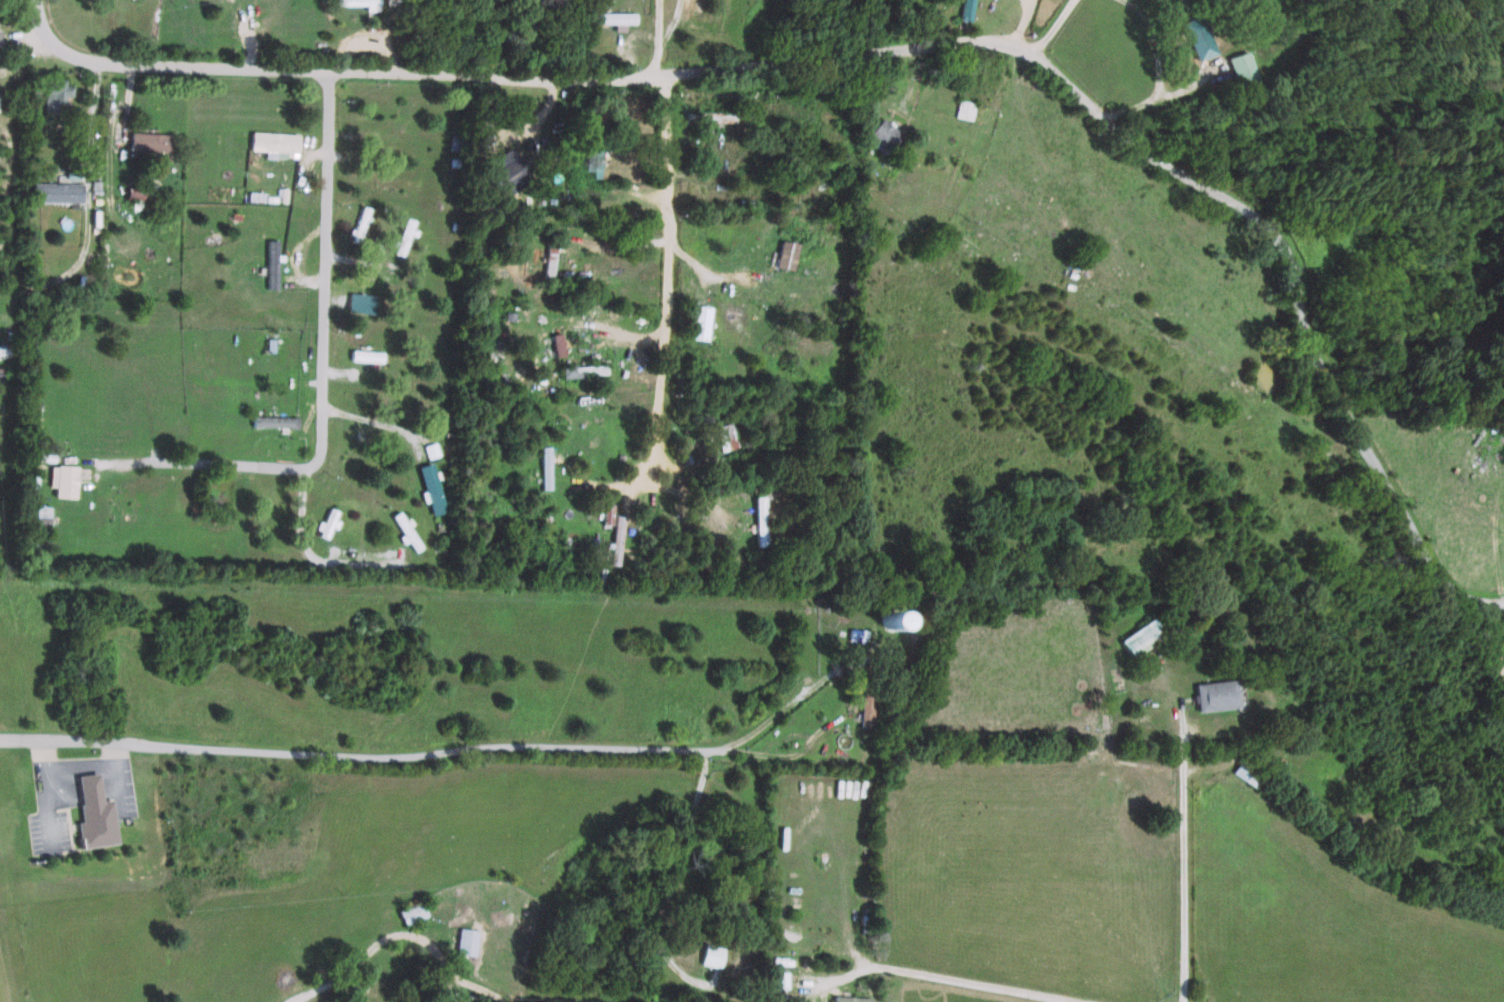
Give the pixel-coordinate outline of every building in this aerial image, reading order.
[(683,14),(693,15),(695,0),(684,0),(683,14)] [(956,20),(966,21),(969,0),(959,0),(956,20)] [(631,13),(588,12),(588,23),(631,24),(631,13)] [(1211,54),(1196,15),(1177,23),(1192,61),(1211,54)] [(1234,88),(1254,81),(1243,51),(1223,58),(1234,88)] [(44,113),(58,114),(58,104),(62,104),(63,96),(71,96),(72,85),(64,85),(65,79),(45,78),(44,113)] [(972,102),(956,100),(954,117),(970,120),(972,102)] [(902,133),(879,118),(866,139),(888,154),(902,133)] [(297,133),(249,132),(249,150),(264,151),(263,158),(296,159),(297,133)] [(168,133),(129,133),(129,152),(168,153),(168,133)] [(590,178),(599,178),(598,142),(584,143),(585,171),(590,171),(590,178)] [(516,162),(507,149),(476,168),(497,201),(509,194),(496,174),(516,162)] [(82,183),(33,182),(32,201),(82,202),(82,183)] [(369,208),(358,206),(350,242),(361,244),(369,208)] [(408,235),(412,236),(415,220),(401,217),(394,255),(403,256),(408,235)] [(775,265),(793,269),(798,242),(780,239),(775,265)] [(267,290),(278,289),(277,240),(266,240),(267,290)] [(553,278),(555,241),(545,241),(544,278),(553,278)] [(372,315),(375,296),(349,292),(346,311),(372,315)] [(710,305),(691,305),(690,338),(709,339),(710,305)] [(563,375),(606,373),(606,364),(562,365),(563,375)] [(297,416),(252,415),(252,425),(297,426),(297,416)] [(736,448),(732,422),(714,425),(719,451),(736,448)] [(442,454),(437,441),(425,445),(429,458),(442,454)] [(542,488),(552,488),(551,445),(541,445),(542,488)] [(427,489),(422,491),(424,502),(431,500),(434,513),(445,511),(437,479),(442,478),(440,469),(433,471),(431,463),(421,465),(427,489)] [(75,497),(76,465),(50,464),(49,486),(53,486),(53,496),(75,497)] [(611,564),(622,565),(624,515),(615,515),(615,503),(604,503),(603,522),(613,523),(611,564)] [(50,505),(36,505),(35,521),(49,522),(50,505)] [(336,519),(340,510),(328,506),(317,534),(330,539),(338,519),(336,519)] [(390,515),(407,541),(409,541),(416,551),(424,546),(406,517),(405,518),(399,509),(390,515)] [(899,609),(874,610),(875,628),(899,627),(899,609)] [(1126,656),(1158,635),(1146,618),(1114,639),(1126,656)] [(1232,706),(1228,678),(1189,683),(1193,711),(1232,706)] [(859,682),(857,727),(869,727),(871,682),(859,682)] [(1227,773),(1250,786),(1259,770),(1235,758),(1227,773)] [(78,847),(74,821),(80,820),(73,775),(95,772),(99,801),(109,800),(116,841),(78,847)] [(395,910),(403,926),(425,915),(418,899),(395,910)] [(476,930),(457,927),(453,952),(472,955),(476,930)] [(715,968),(720,947),(700,942),(695,964),(715,968)] [(784,971),(769,971),(768,988),(783,988),(784,971)]
